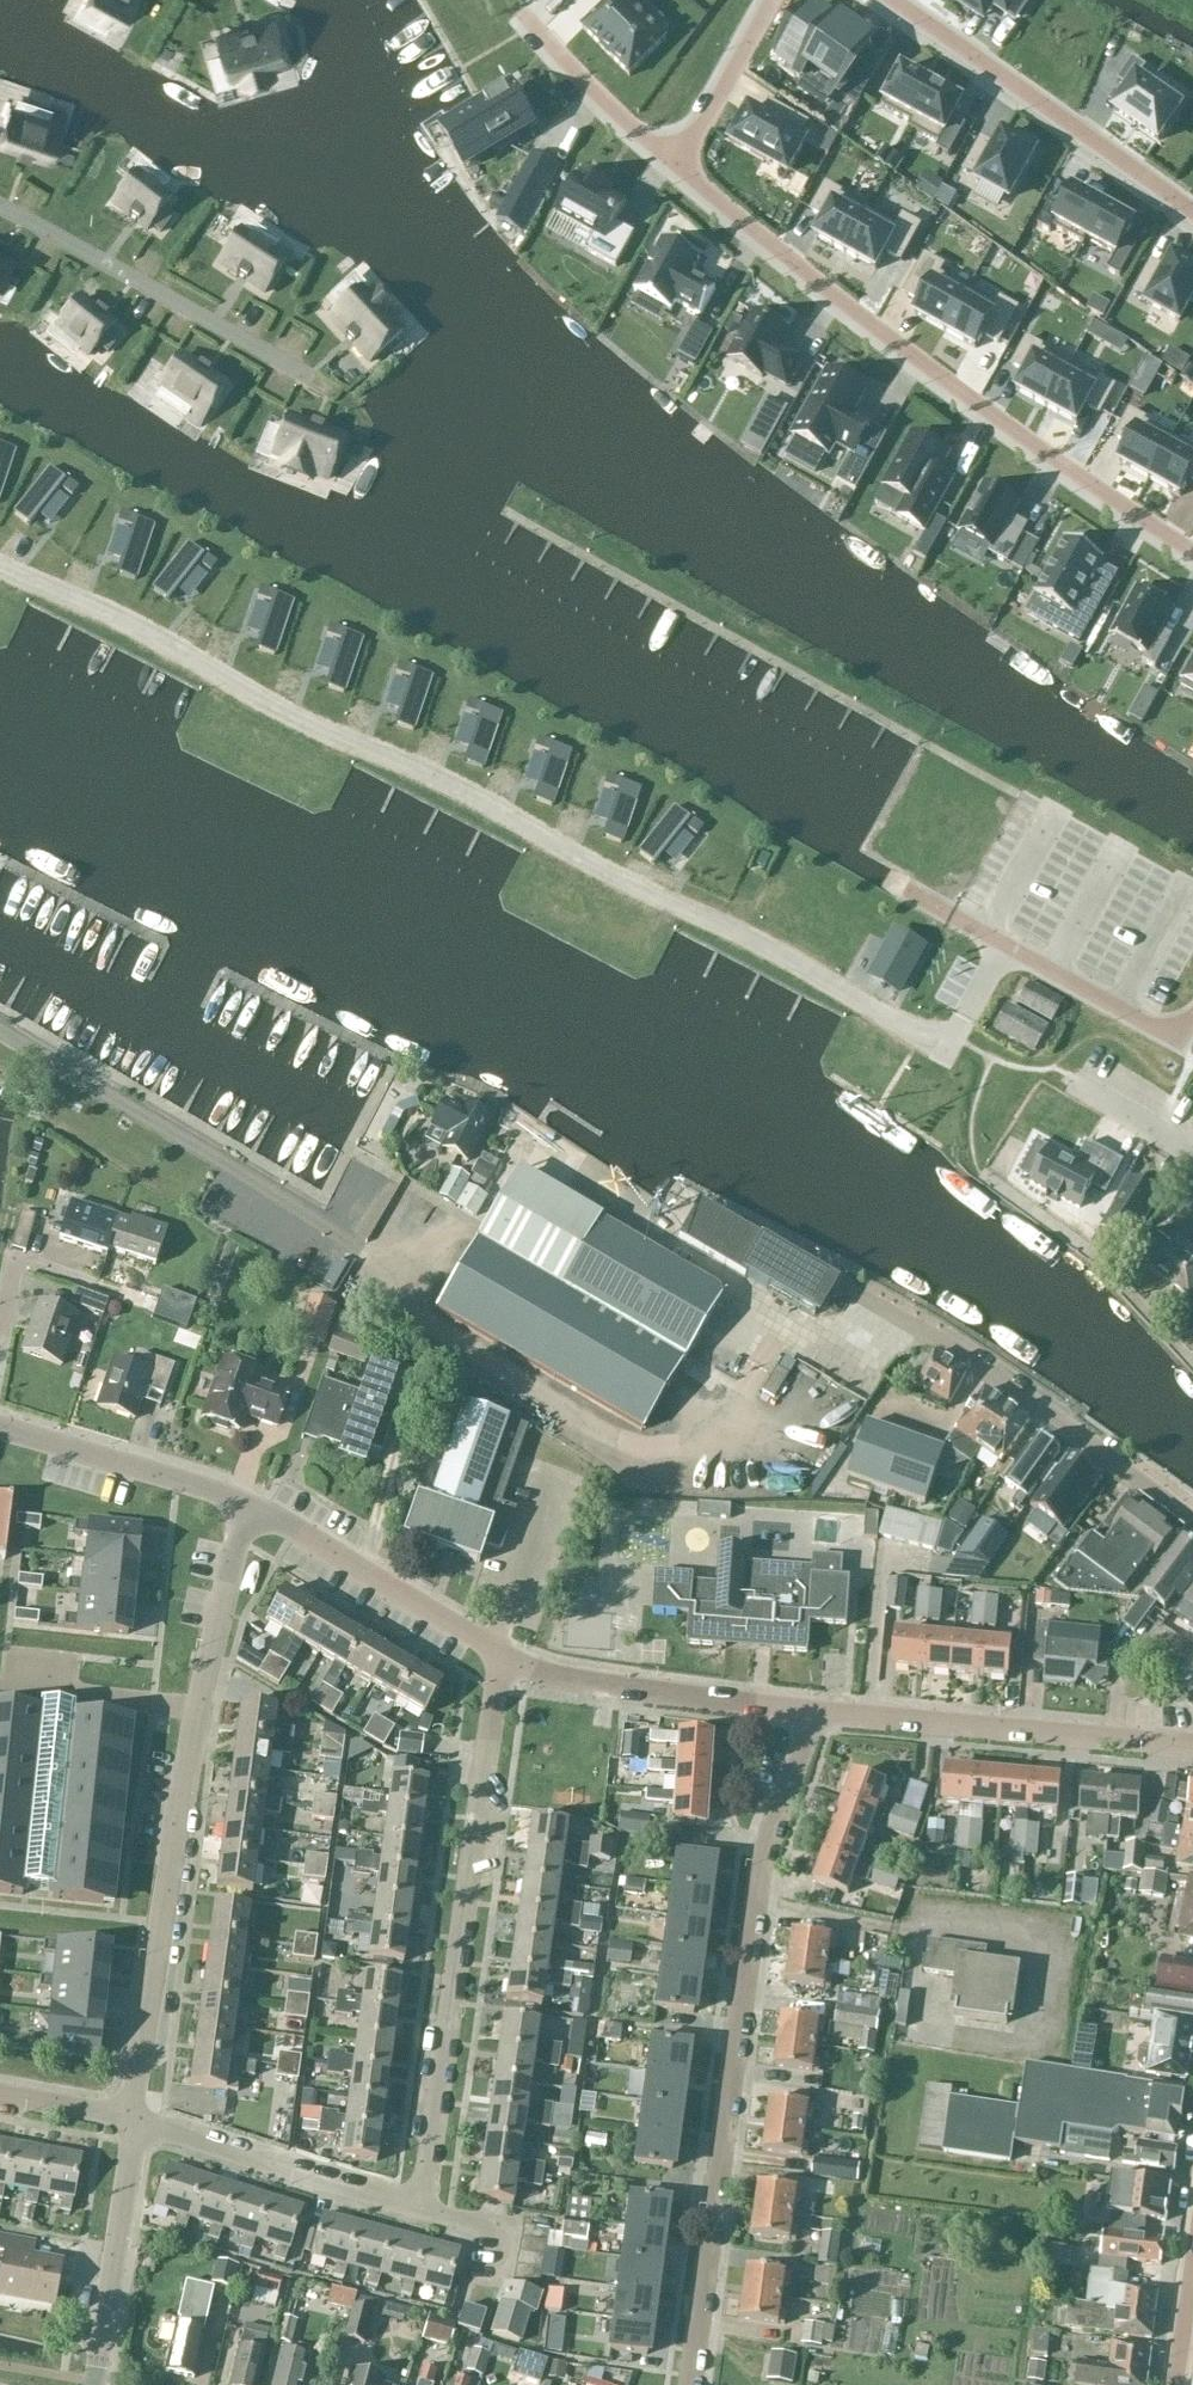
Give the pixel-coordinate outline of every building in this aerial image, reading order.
[(141,0),(81,0),(72,15),(104,32),(108,25),(119,31),(127,17),(137,22),(147,3),(141,0)] [(582,29),(630,77),(667,41),(662,35),(670,27),(643,0),(612,0),(582,29)] [(985,24),(994,10),(1007,19),(1020,0),(949,0),(985,24)] [(816,11),(782,58),(808,77),(813,71),(842,92),(874,49),(855,35),(849,43),(837,34),(840,29),(816,11)] [(215,89),(236,83),(237,87),(278,76),(276,69),(289,65),(275,16),(251,22),(253,28),(241,31),(240,25),(214,32),(220,52),(206,56),(215,89)] [(1130,90),(1115,111),(1159,142),(1181,110),(1138,80),(1146,68),(1134,59),(1118,82),(1130,90)] [(902,69),(882,107),(911,123),(908,128),(915,132),(939,89),(902,69)] [(939,89),(915,132),(939,145),(936,150),(949,157),(966,127),(953,120),(963,103),(939,89)] [(474,113),(455,125),(477,162),(496,151),(499,156),(519,144),(516,139),(536,127),(513,90),(494,101),(491,96),(471,108),(474,113)] [(49,164),(67,112),(47,105),(47,106),(17,95),(14,102),(11,100),(0,132),(0,147),(49,164)] [(809,125),(770,103),(764,115),(748,107),(728,144),(789,178),(809,142),(802,139),(809,125)] [(1011,203),(1039,150),(1003,131),(996,144),(982,136),(965,167),(979,174),(974,183),(1011,203)] [(885,149),(876,161),(880,163),(886,167),(894,155),(885,149)] [(534,153),(497,221),(523,235),(560,168),(534,153)] [(894,155),(886,167),(888,169),(896,174),(904,162),(894,155)] [(146,236),(152,228),(160,235),(173,219),(165,212),(175,199),(165,192),(170,186),(141,163),(127,180),(131,183),(111,208),(146,236)] [(577,176),(556,216),(593,237),(585,250),(617,268),(636,233),(617,223),(628,203),(612,194),(614,189),(583,171),(580,177),(577,176)] [(825,185),(810,214),(824,222),(815,239),(846,255),(869,213),(841,198),(843,194),(825,185)] [(1052,201),(1038,226),(1051,233),(1053,228),(1083,245),(1104,207),(1074,190),(1064,208),(1052,201)] [(502,209),(506,202),(497,196),(492,203),(502,209)] [(1104,207),(1083,245),(1085,245),(1088,240),(1089,241),(1116,256),(1108,271),(1120,278),(1137,248),(1125,242),(1134,224),(1104,207)] [(869,213),(846,255),(877,272),(886,255),(900,263),(916,234),(899,224),(897,228),(869,213)] [(241,227),(215,268),(264,299),(293,254),(279,245),(280,244),(249,224),(245,230),(241,227)] [(664,241),(635,293),(673,313),(677,304),(701,317),(716,290),(693,277),(701,261),(664,241)] [(5,276),(14,260),(0,252),(0,296),(6,300),(15,282),(5,276)] [(1135,292),(1149,299),(1144,307),(1181,328),(1192,307),(1192,266),(1174,255),(1166,270),(1152,262),(1135,292)] [(925,263),(909,292),(923,300),(914,317),(945,334),(968,291),(940,276),(942,273),(925,263)] [(396,322),(401,318),(373,286),(368,290),(355,275),(330,297),(340,308),(325,321),(368,369),(407,335),(396,322)] [(1063,283),(1055,277),(1049,285),(1057,290),(1063,283)] [(1071,288),(1063,283),(1057,290),(1065,296),(1071,288)] [(968,291),(945,334),(976,351),(986,333),(1000,341),(1015,312),(998,303),(996,306),(968,291)] [(96,313),(98,311),(80,297),(61,321),(59,320),(46,337),(74,359),(78,355),(87,362),(98,348),(107,356),(121,338),(112,332),(117,325),(108,318),(106,321),(96,313)] [(788,332),(754,314),(729,360),(762,378),(765,375),(788,387),(803,360),(780,348),(788,332)] [(696,325),(679,355),(697,366),(714,335),(696,325)] [(1027,339),(1011,368),(1025,376),(1016,393),(1047,410),(1070,367),(1042,352),(1044,348),(1027,339)] [(209,377),(199,370),(201,366),(182,353),(156,390),(160,393),(155,400),(186,421),(188,417),(201,426),(229,385),(212,373),(209,377)] [(1070,367),(1047,410),(1078,426),(1087,409),(1101,417),(1117,388),(1100,378),(1098,382),(1070,367)] [(1182,379),(1192,386),(1192,385),(1192,369),(1191,367),(1182,379)] [(829,372),(793,436),(830,457),(836,445),(853,454),(839,481),(856,490),(886,436),(870,427),(871,425),(853,415),(865,393),(829,372)] [(787,408),(769,398),(750,432),(768,442),(787,408)] [(1129,411),(1114,440),(1127,447),(1118,464),(1150,481),(1172,438),(1145,423),(1146,420),(1129,411)] [(276,465),(273,471),(309,485),(311,479),(328,485),(347,437),(324,427),(322,432),(311,428),(313,423),(288,414),(281,433),(268,428),(256,457),(276,465)] [(949,456),(913,435),(884,487),(907,500),(897,517),(926,533),(954,482),(939,474),(949,456)] [(1150,481),(1181,498),(1190,481),(1192,483),(1192,449),(1172,438),(1150,481)] [(15,450),(0,445),(0,496),(15,450)] [(49,469),(13,514),(29,527),(38,516),(49,525),(67,502),(56,493),(60,489),(71,498),(78,489),(65,479),(64,481),(49,469)] [(1019,504),(984,485),(960,529),(993,547),(989,553),(1008,563),(1027,529),(1010,520),(1019,504)] [(117,573),(135,580),(154,527),(135,520),(136,518),(121,512),(117,523),(132,529),(117,573)] [(1103,561),(1067,541),(1026,614),(1080,644),(1119,575),(1101,565),(1103,561)] [(188,546),(153,589),(168,601),(198,563),(209,572),(216,564),(204,554),(201,557),(188,546)] [(255,604),(246,632),(260,636),(255,650),(275,656),(293,602),(275,596),(276,593),(260,588),(257,599),(271,603),(269,609),(255,604)] [(1172,609),(1139,590),(1113,636),(1146,655),(1142,662),(1155,669),(1169,644),(1157,637),(1160,630),(1172,609)] [(346,629),(330,623),(326,636),(340,640),(324,688),(346,694),(362,640),(344,633),(346,629)] [(1183,679),(1192,685),(1192,662),(1183,679)] [(394,680),(385,707),(398,712),(394,725),(413,732),(431,677),(413,671),(414,669),(399,664),(395,674),(409,679),(408,684),(394,680)] [(484,705),(469,699),(465,710),(479,716),(463,761),(483,769),(502,716),(483,709),(484,705)] [(554,743),(539,737),(534,750),(549,755),(534,800),(552,806),(570,752),(553,747),(554,743)] [(617,791),(602,838),(621,844),(639,790),(622,784),(624,780),(608,774),(604,787),(617,791)] [(673,809),(638,853),(655,866),(684,828),(696,838),(704,827),(691,817),(688,820),(673,809)] [(917,947),(891,933),(866,980),(892,994),(917,947)] [(934,963),(927,978),(973,1001),(981,985),(934,963)] [(1066,1001),(1032,983),(1020,1005),(1054,1023),(1066,1001)] [(1036,1052),(1048,1030),(1008,1007),(995,1029),(1036,1052)] [(1056,1022),(1072,1029),(1079,1015),(1063,1007),(1056,1022)] [(461,1111),(444,1102),(424,1140),(466,1163),(489,1120),(463,1107),(461,1111)] [(1141,1144),(1120,1132),(1103,1164),(1083,1153),(1077,1164),(1050,1149),(1040,1144),(1023,1175),(1033,1180),(1031,1184),(1080,1209),(1092,1187),(1106,1195),(1117,1176),(1122,1179),(1141,1144)] [(1181,1165),(1171,1159),(1158,1179),(1169,1185),(1181,1165)] [(494,1168),(479,1160),(472,1173),(487,1181),(494,1168)] [(720,1300),(717,1290),(599,1221),(601,1219),(518,1170),(435,1311),(642,1433),(720,1300)] [(469,1182),(457,1175),(443,1200),(455,1207),(469,1182)] [(1151,1212),(1161,1194),(1130,1179),(1101,1232),(1128,1246),(1138,1228),(1143,1230),(1152,1212),(1151,1212)] [(476,1217),(486,1201),(466,1189),(456,1205),(476,1217)] [(107,1255),(108,1251),(118,1219),(71,1203),(59,1240),(107,1255)] [(23,1204),(21,1212),(11,1248),(24,1252),(37,1207),(23,1204)] [(681,1236),(818,1315),(836,1283),(700,1204),(681,1236)] [(108,1251),(155,1266),(167,1230),(131,1218),(129,1222),(118,1219),(108,1251)] [(1172,1245),(1153,1231),(1135,1256),(1190,1298),(1192,1295),(1192,1247),(1179,1236),(1172,1245)] [(154,1312),(159,1299),(122,1287),(118,1300),(154,1312)] [(102,1315),(107,1301),(76,1290),(71,1304),(102,1315)] [(163,1290),(152,1318),(184,1330),(194,1302),(163,1290)] [(335,1306),(310,1298),(298,1334),(322,1342),(335,1306)] [(61,1366),(78,1316),(39,1303),(22,1353),(61,1366)] [(369,1347),(335,1335),(329,1352),(363,1364),(369,1347)] [(163,1396),(173,1366),(139,1354),(134,1369),(113,1362),(97,1408),(134,1420),(144,1390),(163,1396)] [(916,1385),(928,1393),(924,1401),(945,1410),(967,1373),(935,1354),(916,1385)] [(781,1359),(761,1393),(773,1400),(794,1366),(781,1359)] [(258,1373),(224,1360),(204,1419),(211,1421),(213,1426),(227,1430),(231,1429),(238,1431),(243,1416),(276,1427),(287,1393),(255,1382),(258,1373)] [(362,1395),(322,1381),(301,1439),(302,1439),(302,1438),(317,1443),(322,1440),(343,1447),(338,1460),(365,1468),(371,1451),(381,1454),(397,1407),(384,1402),(393,1378),(371,1370),(362,1395)] [(985,1438),(1007,1406),(986,1391),(957,1433),(947,1446),(973,1465),(982,1451),(983,1451),(990,1441),(985,1438)] [(463,1407),(463,1408),(445,1402),(436,1427),(454,1434),(429,1503),(416,1498),(402,1537),(458,1556),(456,1562),(457,1562),(459,1557),(478,1564),(485,1545),(500,1550),(514,1511),(499,1506),(525,1430),(530,1432),(530,1431),(463,1407)] [(1031,1422),(1007,1406),(985,1438),(990,1441),(983,1451),(1001,1464),(1031,1422)] [(868,1425),(850,1478),(851,1478),(924,1503),(926,1504),(945,1451),(868,1425)] [(1028,1498),(1060,1453),(1039,1437),(1006,1482),(1028,1498)] [(1038,1512),(1028,1526),(1048,1541),(1058,1527),(1065,1532),(1103,1480),(1070,1455),(1031,1507),(1038,1512)] [(5,1560),(12,1498),(0,1497),(0,1559),(5,1560)] [(718,1522),(718,1499),(635,1497),(634,1520),(718,1522)] [(979,1511),(960,1501),(950,1520),(968,1531),(979,1511)] [(1090,1536),(1075,1556),(1055,1583),(1068,1592),(1067,1594),(1142,1601),(1179,1549),(1184,1542),(1176,1536),(1177,1535),(1134,1503),(1103,1544),(1090,1536)] [(882,1523),(880,1533),(880,1535),(879,1535),(893,1539),(900,1511),(888,1508),(882,1523)] [(907,1543),(915,1515),(900,1511),(893,1539),(907,1543)] [(929,1520),(920,1517),(915,1515),(907,1543),(922,1546),(929,1520)] [(40,1519),(16,1516),(15,1527),(39,1530),(40,1519)] [(984,1518),(957,1555),(989,1564),(1010,1534),(1007,1532),(995,1525),(984,1518)] [(936,1550),(943,1524),(929,1520),(922,1546),(936,1550)] [(138,1529),(74,1522),(73,1535),(88,1536),(86,1560),(135,1565),(138,1529)] [(946,1523),(939,1550),(951,1553),(963,1534),(946,1523)] [(1183,1600),(1192,1586),(1192,1547),(1185,1541),(1184,1542),(1179,1549),(1142,1601),(1124,1625),(1136,1634),(1158,1604),(1166,1610),(1176,1597),(1182,1600),(1183,1600)] [(813,1568),(746,1564),(747,1551),(721,1549),(719,1584),(694,1583),(695,1576),(656,1574),(653,1613),(690,1615),(688,1646),(809,1654),(811,1624),(848,1626),(851,1578),(843,1577),(844,1558),(814,1556),(813,1568)] [(135,1565),(86,1560),(83,1583),(68,1581),(66,1593),(82,1595),(131,1600),(135,1565)] [(42,1579),(18,1576),(17,1588),(41,1590),(42,1579)] [(909,1582),(892,1580),(889,1610),(906,1612),(909,1582)] [(1183,1600),(1184,1601),(1192,1607),(1184,1619),(1192,1625),(1192,1586),(1183,1600)] [(944,1593),(920,1591),(917,1621),(941,1623),(944,1593)] [(258,1673),(268,1680),(311,1608),(284,1592),(266,1623),(282,1633),(270,1655),(258,1673)] [(131,1600),(82,1595),(80,1618),(64,1616),(63,1628),(127,1635),(131,1600)] [(1000,1599),(976,1597),(973,1626),(997,1629),(1000,1599)] [(304,1646),(318,1654),(337,1623),(311,1608),(268,1680),(280,1687),(291,1668),(304,1646)] [(38,1614),(14,1612),(13,1623),(37,1626),(38,1614)] [(332,1692),(346,1670),(344,1669),(363,1638),(337,1623),(318,1654),(335,1664),(311,1705),(320,1710),(331,1691),(332,1692)] [(1082,1679),(1091,1686),(1095,1679),(1109,1680),(1112,1647),(1100,1646),(1101,1631),(1039,1624),(1035,1664),(1046,1665),(1044,1685),(1075,1688),(1082,1679)] [(1168,1680),(1191,1646),(1168,1630),(1145,1665),(1168,1680)] [(923,1671),(926,1636),(898,1633),(894,1668),(923,1671)] [(951,1674),(955,1638),(926,1636),(923,1671),(951,1674)] [(344,1669),(346,1670),(370,1685),(389,1653),(363,1638),(344,1669)] [(979,1677),(983,1641),(955,1638),(951,1674),(979,1677)] [(1012,1644),(983,1641),(979,1677),(1008,1679),(1012,1644)] [(389,1653),(370,1685),(396,1700),(414,1669),(389,1653)] [(414,1669),(396,1700),(423,1716),(441,1684),(414,1669)] [(343,1698),(332,1692),(331,1691),(320,1710),(331,1717),(343,1698)] [(0,1710),(0,1894),(22,1896),(23,1888),(53,1891),(52,1899),(103,1905),(105,1890),(112,1890),(130,1724),(74,1718),(75,1708),(40,1704),(39,1714),(0,1710)] [(240,1706),(236,1737),(272,1741),(276,1711),(240,1706)] [(372,1741),(383,1722),(374,1717),(363,1736),(372,1741)] [(394,1728),(383,1722),(372,1741),(383,1747),(394,1728)] [(621,1757),(637,1759),(639,1734),(623,1732),(621,1757)] [(676,1765),(708,1767),(711,1737),(678,1735),(678,1734),(649,1732),(649,1745),(677,1747),(676,1763),(676,1765)] [(425,1737),(401,1734),(398,1754),(422,1758),(425,1737)] [(322,1736),(321,1748),(342,1751),(344,1739),(322,1736)] [(272,1741),(236,1737),(232,1766),(268,1771),(270,1754),(290,1756),(292,1744),(272,1741)] [(342,1751),(321,1748),(319,1760),(341,1763),(342,1751)] [(445,1770),(445,1756),(423,1755),(422,1769),(445,1770)] [(706,1797),(708,1767),(676,1765),(676,1763),(647,1761),(646,1774),(675,1776),(674,1792),(673,1795),(706,1797)] [(266,1789),(268,1771),(232,1766),(228,1796),(276,1803),(278,1791),(266,1789)] [(944,1804),(973,1807),(976,1772),(947,1769),(944,1804)] [(973,1807),(1001,1809),(1004,1774),(976,1772),(973,1807)] [(1028,1825),(1030,1812),(1029,1812),(1032,1777),(1004,1774),(1001,1809),(1018,1811),(1014,1854),(1025,1855),(1028,1825)] [(853,1775),(844,1802),(877,1814),(887,1787),(853,1775)] [(1029,1812),(1030,1812),(1058,1815),(1061,1779),(1032,1777),(1029,1812)] [(1175,1803),(1177,1779),(1158,1777),(1155,1801),(1175,1803)] [(363,1794),(362,1805),(423,1813),(427,1782),(391,1778),(388,1800),(380,1799),(380,1796),(363,1794)] [(1109,1841),(1113,1784),(1084,1781),(1081,1816),(1088,1816),(1086,1839),(1109,1841)] [(891,1819),(918,1829),(922,1818),(920,1817),(929,1790),(911,1783),(901,1810),(895,1808),(891,1819)] [(1142,1787),(1113,1784),(1109,1841),(1119,1842),(1121,1820),(1138,1822),(1142,1787)] [(1192,1789),(1182,1787),(1179,1802),(1190,1805),(1192,1805),(1192,1789)] [(673,1795),(674,1792),(645,1790),(644,1803),(673,1805),(671,1825),(704,1827),(706,1797),(673,1795)] [(274,1814),(276,1803),(228,1796),(224,1826),(260,1831),(263,1813),(274,1814)] [(314,1796),(313,1808),(334,1811),(336,1799),(314,1796)] [(877,1814),(844,1802),(834,1829),(868,1841),(877,1814)] [(1171,1807),(1156,1804),(1152,1825),(1167,1828),(1171,1807)] [(423,1813),(362,1805),(360,1817),(377,1819),(377,1816),(386,1817),(383,1838),(419,1843),(423,1813)] [(334,1811),(313,1808),(311,1819),(332,1822),(334,1811)] [(1164,1838),(1182,1841),(1182,1844),(1192,1846),(1192,1810),(1188,1809),(1184,1832),(1166,1828),(1164,1838)] [(650,1818),(622,1814),(620,1832),(648,1836),(650,1818)] [(918,1829),(891,1819),(888,1830),(915,1840),(918,1829)] [(531,1820),(526,1851),(588,1859),(589,1848),(572,1845),(572,1849),(563,1847),(567,1825),(531,1820)] [(958,1849),(969,1850),(971,1821),(960,1820),(958,1849)] [(983,1822),(971,1821),(969,1850),(981,1851),(983,1822)] [(1040,1826),(1028,1825),(1025,1855),(1038,1856),(1040,1826)] [(256,1861),(260,1831),(224,1826),(220,1856),(256,1861)] [(834,1829),(825,1856),(858,1867),(859,1866),(868,1841),(834,1829)] [(354,1865),(415,1873),(419,1843),(383,1838),(380,1860),(372,1859),(372,1855),(355,1853),(354,1865)] [(1164,1838),(1162,1851),(1180,1855),(1177,1868),(1192,1871),(1192,1846),(1182,1844),(1182,1841),(1164,1838)] [(614,1844),(591,1840),(588,1858),(611,1862),(614,1844)] [(1128,1857),(1109,1855),(1107,1871),(1145,1874),(1147,1847),(1129,1846),(1128,1857)] [(526,1851),(522,1881),(558,1885),(561,1864),(570,1865),(569,1868),(586,1871),(588,1859),(526,1851)] [(671,1886),(709,1891),(713,1860),(676,1855),(671,1886)] [(252,1892),(256,1861),(220,1856),(216,1887),(252,1892)] [(306,1856),(304,1867),(326,1870),(328,1859),(306,1856)] [(896,1892),(899,1882),(872,1872),(873,1871),(859,1866),(858,1867),(825,1856),(815,1883),(849,1895),(854,1879),(896,1892)] [(872,1872),(899,1882),(903,1871),(876,1861),(873,1871),(872,1872)] [(411,1903),(415,1873),(354,1865),(352,1876),(369,1878),(369,1875),(378,1876),(375,1898),(411,1903)] [(296,1894),(300,1868),(283,1866),(279,1892),(296,1894)] [(326,1870),(304,1867),(303,1879),(325,1882),(326,1870)] [(1171,1877),(1145,1873),(1142,1895),(1168,1899),(1171,1877)] [(1190,1878),(1187,1898),(1177,1896),(1171,1930),(1181,1932),(1179,1939),(1192,1942),(1192,1878),(1190,1878)] [(644,1882),(625,1879),(622,1895),(642,1898),(644,1882)] [(558,1885),(522,1881),(518,1910),(579,1919),(581,1907),(564,1905),(564,1908),(555,1907),(558,1885)] [(709,1891),(671,1886),(667,1917),(705,1922),(709,1891)] [(411,1903),(375,1898),(372,1919),(364,1918),(364,1915),(347,1913),(346,1924),(407,1932),(411,1903)] [(214,1905),(210,1936),(246,1941),(250,1910),(214,1905)] [(579,1919),(518,1910),(514,1940),(550,1945),(553,1924),(561,1925),(561,1928),(577,1930),(579,1919)] [(667,1917),(663,1947),(701,1952),(705,1922),(667,1917)] [(581,1919),(580,1931),(598,1933),(600,1922),(581,1919)] [(407,1932),(346,1924),(344,1936),(361,1938),(361,1935),(370,1936),(367,1958),(403,1963),(407,1932)] [(794,1932),(791,1958),(828,1963),(830,1950),(836,1950),(838,1939),(832,1938),(832,1937),(794,1932)] [(891,1937),(867,1933),(865,1949),(888,1952),(891,1937)] [(246,1941),(210,1936),(206,1966),(242,1971),(246,1941)] [(295,1936),(293,1947),(315,1950),(317,1938),(295,1936)] [(550,1945),(514,1940),(510,1970),(571,1979),(572,1967),(555,1965),(555,1968),(547,1967),(550,1945)] [(1023,1966),(986,1961),(988,1949),(929,1941),(925,1973),(961,1978),(956,2016),(1008,2024),(1009,2016),(1016,2017),(1023,1966)] [(108,1949),(43,1942),(42,1954),(58,1956),(55,1979),(104,1985),(108,1949)] [(338,1946),(325,1944),(323,1958),(336,1960),(338,1946)] [(315,1950),(293,1947),(292,1959),(314,1961),(315,1950)] [(701,1952),(663,1947),(659,1977),(697,1982),(701,1952)] [(828,1963),(791,1958),(787,1983),(825,1988),(831,1988),(832,1977),(827,1976),(828,1963)] [(1163,1961),(1158,1989),(1192,1995),(1192,1966),(1163,1961)] [(318,1962),(317,1990),(330,1991),(330,1976),(349,1977),(349,1963),(318,1962)] [(242,1971),(206,1966),(202,1996),(238,2001),(242,1971)] [(571,1979),(510,1970),(505,2001),(541,2006),(544,1984),(553,1985),(552,1988),(569,1990),(571,1979)] [(337,1993),(335,2004),(396,2012),(400,1982),(365,1977),(362,1999),(353,1998),(353,1995),(337,1993)] [(693,2013),(697,1982),(659,1977),(655,2008),(693,2013)] [(55,1979),(40,1978),(38,1990),(54,1991),(52,2015),(100,2020),(104,1985),(55,1979)] [(591,1982),(572,1979),(568,2000),(587,2003),(591,1982)] [(1156,2015),(1156,2014),(1192,2021),(1192,1998),(1148,1991),(1144,2013),(1156,2015)] [(907,2027),(911,1994),(901,1993),(896,2026),(907,2027)] [(287,1995),(285,2007),(307,2010),(309,1998),(287,1995)] [(602,1996),(603,2010),(623,2010),(622,1995),(602,1996)] [(238,2001),(202,1996),(198,2026),(234,2031),(238,2001)] [(359,2016),(356,2038),(392,2042),(396,2012),(335,2004),(334,2016),(350,2018),(351,2015),(359,2016)] [(307,2010),(285,2007),(284,2018),(305,2021),(307,2010)] [(882,2014),(840,2007),(837,2025),(879,2032),(882,2014)] [(1156,2015),(1151,2048),(1146,2047),(1141,2051),(1139,2064),(1142,2070),(1148,2071),(1147,2074),(1187,2080),(1192,2043),(1192,2021),(1156,2014),(1156,2015)] [(100,2020),(52,2015),(49,2038),(33,2036),(32,2048),(96,2055),(100,2020)] [(783,2016),(779,2042),(817,2047),(819,2034),(824,2035),(826,2023),(820,2022),(783,2016)] [(498,2049),(559,2058),(561,2047),(544,2044),(543,2047),(535,2046),(538,2024),(502,2019),(498,2049)] [(234,2031),(198,2026),(194,2056),(230,2060),(234,2031)] [(878,2035),(863,2033),(861,2052),(876,2054),(878,2035)] [(392,2042),(356,2038),(354,2059),(345,2058),(345,2055),(329,2052),(327,2064),(388,2072),(392,2042)] [(646,2073),(684,2078),(688,2047),(650,2042),(646,2073)] [(817,2047),(779,2042),(776,2067),(813,2073),(813,2072),(819,2073),(821,2061),(815,2060),(817,2047)] [(494,2079),(529,2084),(532,2063),(541,2065),(541,2068),(557,2070),(557,2072),(571,2074),(572,2061),(559,2059),(559,2058),(498,2049),(494,2079)] [(279,2055),(277,2067),(299,2069),(301,2058),(279,2055)] [(230,2060),(194,2056),(189,2086),(237,2092),(239,2074),(253,2076),(255,2064),(230,2060)] [(351,2076),(348,2097),(384,2102),(388,2072),(327,2064),(326,2076),(342,2078),(343,2075),(351,2076)] [(930,2086),(920,2149),(1011,2162),(1014,2143),(1062,2150),(1061,2155),(1109,2162),(1114,2136),(1120,2131),(1176,2140),(1179,2123),(1181,2123),(1186,2090),(1128,2081),(1128,2080),(1027,2065),(1021,2108),(953,2099),(954,2090),(930,2086)] [(299,2069),(277,2067),(276,2078),(297,2081),(299,2069)] [(646,2073),(642,2103),(680,2108),(684,2078),(646,2073)] [(490,2109),(550,2118),(552,2106),(535,2104),(535,2107),(526,2106),(529,2084),(494,2079),(490,2109)] [(384,2102),(348,2097),(346,2119),(337,2118),(337,2114),(302,2110),(301,2121),(319,2123),(319,2124),(380,2132),(384,2102)] [(771,2101),(768,2126),(805,2131),(807,2118),(813,2119),(814,2107),(809,2107),(809,2106),(771,2101)] [(680,2108),(642,2103),(638,2133),(676,2138),(680,2108)] [(485,2139),(521,2144),(524,2123),(533,2124),(532,2127),(549,2129),(550,2118),(490,2109),(485,2139)] [(380,2132),(319,2124),(318,2135),(334,2137),(335,2134),(343,2135),(340,2158),(376,2162),(380,2132)] [(805,2131),(768,2126),(764,2152),(802,2157),(802,2156),(808,2157),(809,2145),(803,2144),(805,2131)] [(672,2169),(676,2138),(638,2133),(634,2164),(672,2169)] [(608,2138),(588,2135),(586,2150),(605,2153),(608,2138)] [(481,2169),(542,2178),(544,2166),(527,2163),(526,2166),(518,2165),(521,2144),(485,2139),(481,2169)] [(0,2142),(0,2200),(2,2201),(4,2187),(4,2186),(11,2144),(0,2142)] [(4,2186),(4,2187),(28,2191),(25,2205),(36,2207),(38,2193),(45,2151),(11,2144),(4,2186)] [(1174,2172),(1177,2150),(1139,2145),(1138,2153),(1126,2152),(1124,2165),(1174,2172)] [(38,2193),(62,2197),(59,2211),(70,2213),(80,2157),(45,2151),(38,2193)] [(570,2168),(572,2154),(559,2152),(556,2166),(570,2168)] [(863,2165),(816,2159),(811,2192),(835,2196),(837,2180),(860,2183),(863,2165)] [(188,2218),(201,2177),(168,2166),(155,2207),(179,2215),(175,2228),(185,2232),(189,2218),(188,2218)] [(540,2189),(542,2178),(481,2169),(477,2199),(512,2205),(515,2182),(524,2183),(524,2186),(540,2189)] [(222,2228),(235,2188),(201,2177),(188,2218),(189,2218),(212,2225),(208,2239),(218,2242),(222,2228)] [(1168,2222),(1173,2185),(1113,2177),(1108,2213),(1114,2214),(1111,2234),(1145,2238),(1147,2219),(1168,2222)] [(760,2185),(757,2210),(794,2216),(796,2202),(802,2203),(803,2192),(797,2191),(798,2190),(760,2185)] [(255,2239),(268,2198),(235,2188),(222,2228),(245,2236),(241,2249),(251,2253),(255,2239)] [(301,2209),(268,2198),(255,2239),(278,2246),(274,2260),(284,2263),(301,2209)] [(566,2220),(589,2222),(591,2201),(569,2198),(566,2220)] [(629,2198),(625,2229),(663,2234),(667,2203),(629,2198)] [(32,2224),(35,2210),(24,2208),(22,2222),(32,2224)] [(794,2216),(757,2210),(753,2236),(791,2241),(791,2240),(797,2241),(798,2230),(792,2229),(794,2216)] [(343,2281),(347,2267),(346,2266),(357,2225),(323,2216),(312,2258),(336,2264),(333,2278),(343,2281)] [(563,2219),(561,2236),(561,2237),(586,2240),(589,2222),(566,2220),(563,2219)] [(346,2266),(347,2267),(370,2273),(366,2287),(377,2289),(380,2275),(379,2275),(390,2234),(357,2225),(346,2266)] [(546,2230),(522,2226),(520,2239),(544,2243),(546,2230)] [(663,2234),(625,2229),(621,2259),(659,2264),(663,2234)] [(843,2235),(824,2232),(820,2263),(838,2266),(843,2235)] [(413,2284),(424,2243),(390,2234),(379,2275),(380,2275),(404,2281),(401,2295),(411,2298),(414,2284),(413,2284)] [(1162,2266),(1165,2242),(1105,2234),(1100,2271),(1126,2275),(1128,2262),(1162,2266)] [(60,2265),(20,2258),(23,2241),(0,2237),(0,2254),(5,2255),(0,2282),(0,2296),(53,2306),(60,2265)] [(544,2243),(520,2239),(518,2252),(542,2256),(544,2243)] [(458,2252),(424,2243),(413,2284),(414,2284),(437,2290),(434,2304),(444,2306),(458,2252)] [(1075,2250),(1046,2246),(1044,2263),(1072,2267),(1075,2250)] [(542,2256),(518,2252),(516,2265),(540,2269),(542,2256)] [(617,2289),(655,2294),(659,2264),(621,2259),(617,2289)] [(236,2290),(242,2267),(221,2262),(215,2285),(236,2290)] [(540,2269),(516,2265),(514,2278),(538,2282),(540,2269)] [(559,2279),(560,2269),(544,2267),(542,2277),(559,2279)] [(797,2284),(822,2287),(824,2271),(799,2268),(797,2284)] [(749,2269),(745,2295),(783,2300),(785,2286),(790,2287),(792,2276),(786,2275),(786,2274),(749,2269)] [(1128,2287),(1130,2275),(1092,2271),(1088,2306),(1070,2304),(1067,2329),(1153,2340),(1159,2290),(1128,2287)] [(282,2279),(259,2273),(255,2289),(278,2295),(282,2279)] [(535,2313),(541,2295),(503,2283),(497,2301),(501,2302),(491,2331),(521,2341),(530,2311),(535,2313)] [(180,2321),(178,2329),(176,2329),(165,2373),(193,2379),(214,2290),(187,2284),(178,2321),(180,2321)] [(357,2294),(333,2288),(328,2305),(352,2311),(345,2340),(367,2345),(375,2312),(354,2307),(357,2294)] [(561,2313),(563,2292),(546,2289),(544,2310),(561,2313)] [(613,2320),(651,2325),(655,2294),(617,2289),(613,2320)] [(783,2300),(745,2295),(742,2320),(779,2325),(780,2324),(785,2325),(787,2314),(781,2313),(783,2300)] [(802,2324),(801,2302),(789,2302),(790,2325),(802,2324)] [(383,2317),(403,2323),(418,2312),(386,2304),(383,2317)] [(479,2336),(486,2314),(463,2307),(457,2329),(479,2336)] [(448,2345),(454,2322),(426,2314),(420,2337),(448,2345)] [(292,2345),(298,2321),(282,2317),(275,2342),(292,2345)] [(651,2325),(613,2320),(608,2351),(646,2356),(651,2325)] [(827,2326),(808,2323),(804,2344),(823,2347),(827,2326)] [(245,2332),(240,2349),(239,2349),(230,2384),(256,2384),(266,2343),(274,2344),(277,2332),(246,2324),(245,2332)] [(1051,2331),(1036,2330),(1034,2354),(1049,2356),(1051,2331)] [(545,2351),(560,2352),(562,2335),(547,2333),(545,2351)] [(1110,2368),(1149,2372),(1152,2348),(1113,2343),(1110,2367),(1110,2368)] [(288,2349),(282,2348),(273,2384),(316,2384),(321,2362),(308,2360),(310,2350),(298,2347),(297,2351),(288,2348),(288,2349)] [(490,2354),(475,2349),(468,2371),(483,2376),(490,2354)] [(526,2379),(524,2384),(541,2384),(547,2362),(516,2352),(510,2373),(526,2379)] [(773,2352),(769,2382),(789,2384),(795,2384),(799,2356),(773,2352)] [(1030,2363),(1029,2382),(1046,2383),(1047,2364),(1030,2363)] [(1149,2372),(1110,2368),(1110,2367),(1079,2363),(1076,2384),(1147,2384),(1149,2372)] [(437,2372),(423,2367),(417,2384),(433,2384),(437,2372)] [(386,2381),(349,2372),(346,2384),(385,2384),(386,2381)]
